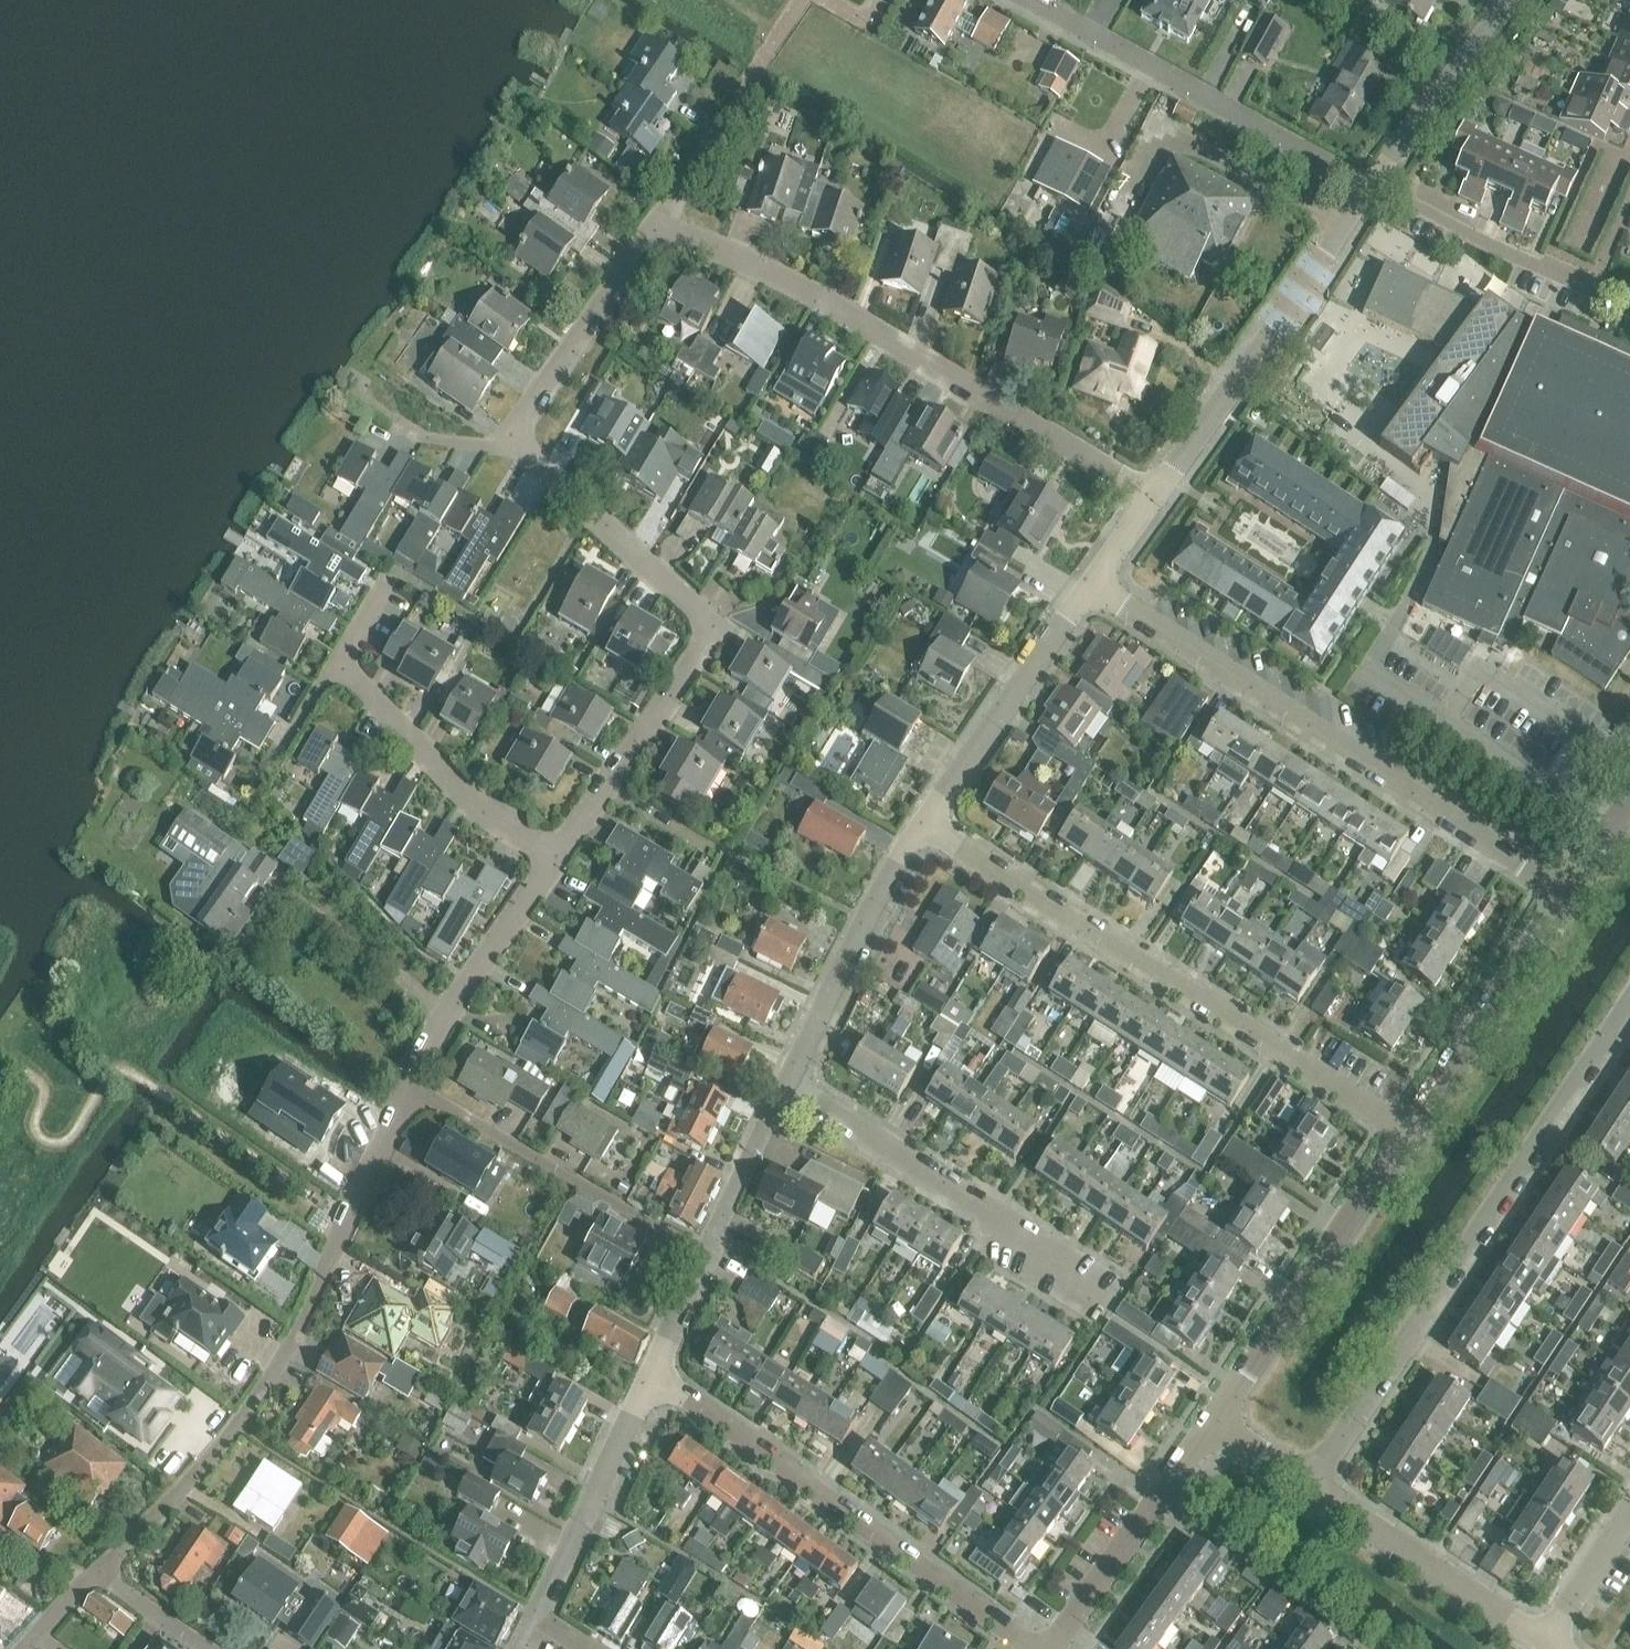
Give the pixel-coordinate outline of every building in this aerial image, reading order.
[(987,9),(980,21),(963,11),(969,0),(931,0),(915,29),(943,45),(954,26),(972,36),(971,37),(993,49),(1009,22),(987,9)] [(1141,16),(1160,27),(1159,28),(1160,29),(1161,27),(1168,31),(1167,32),(1169,33),(1169,32),(1188,42),(1211,0),(1150,0),(1141,16)] [(1263,11),(1269,0),(1243,0),(1243,1),(1263,11)] [(1381,1),(1393,8),(1394,6),(1422,22),(1434,0),(1381,0),(1381,1)] [(1563,9),(1568,0),(1553,0),(1551,2),(1563,9)] [(1538,21),(1546,24),(1552,10),(1543,7),(1538,21)] [(1374,15),(1372,21),(1381,26),(1384,21),(1374,15)] [(1243,56),(1262,67),(1284,27),(1265,16),(1243,56)] [(1620,40),(1629,44),(1629,18),(1620,40)] [(1027,33),(1019,29),(1013,40),(1021,44),(1027,33)] [(1555,38),(1540,31),(1537,38),(1552,45),(1555,38)] [(673,46),(678,39),(670,34),(665,41),(673,46)] [(628,86),(660,107),(664,110),(676,92),(665,85),(682,61),(645,35),(628,60),(640,68),(628,86)] [(1323,102),(1319,99),(1310,113),(1330,126),(1339,113),(1352,121),(1381,76),(1368,68),(1376,56),(1350,40),(1334,66),(1342,70),(1323,102)] [(1620,40),(1610,62),(1629,71),(1629,44),(1620,40)] [(1045,74),(1037,86),(1059,99),(1067,86),(1079,63),(1052,48),(1039,70),(1045,74)] [(1610,62),(1601,83),(1623,95),(1629,98),(1629,71),(1610,62)] [(1623,95),(1601,83),(1583,75),(1572,98),(1629,125),(1629,113),(1617,107),(1623,95)] [(660,107),(628,86),(626,84),(611,106),(621,114),(611,129),(648,154),(661,136),(647,126),(660,107)] [(1572,98),(1562,121),(1603,139),(1609,126),(1627,134),(1629,128),(1629,125),(1572,98)] [(1536,114),(1531,126),(1552,135),(1557,124),(1536,114)] [(1467,178),(1459,196),(1469,200),(1495,142),(1474,132),(1477,127),(1463,121),(1451,147),(1464,153),(1456,173),(1467,178)] [(826,132),(822,142),(828,144),(832,134),(826,132)] [(614,146),(597,134),(588,147),(605,159),(614,146)] [(1585,149),(1589,139),(1580,135),(1576,145),(1585,149)] [(1086,210),(1109,168),(1055,139),(1033,181),(1086,210)] [(1499,192),(1517,152),(1495,142),(1469,200),(1481,206),(1489,188),(1499,192)] [(1517,152),(1499,192),(1511,198),(1499,224),(1510,229),(1540,162),(1517,152)] [(1124,244),(1191,280),(1200,262),(1217,271),(1255,200),(1173,156),(1163,175),(1161,175),(1124,244)] [(760,173),(747,211),(774,220),(778,207),(803,215),(815,180),(819,168),(792,159),(790,167),(765,158),(761,169),(760,168),(758,173),(760,173)] [(891,161),(885,172),(896,178),(902,167),(891,161)] [(1522,234),(1526,226),(1534,208),(1545,213),(1554,193),(1566,199),(1578,172),(1564,166),(1562,172),(1540,162),(1510,229),(1522,234)] [(535,191),(529,199),(589,241),(598,228),(587,220),(607,190),(574,167),(568,175),(564,172),(562,175),(566,178),(550,201),(535,191)] [(815,180),(803,215),(798,228),(823,236),(820,246),(846,255),(857,222),(859,223),(861,217),(859,216),(862,206),(837,198),(840,189),(815,180)] [(580,255),(589,241),(529,199),(523,208),(539,219),(529,232),(531,234),(523,245),(519,242),(517,245),(521,248),(516,255),(548,277),(569,247),(580,255)] [(1056,226),(1063,213),(1054,208),(1047,221),(1049,222),(1056,226)] [(955,224),(942,220),(940,227),(953,231),(955,224)] [(1056,226),(1049,222),(1042,236),(1048,239),(1056,226)] [(944,263),(952,240),(955,232),(953,231),(940,227),(939,227),(932,247),(898,235),(881,284),(917,296),(930,258),(944,263)] [(969,246),(952,240),(944,263),(941,272),(956,277),(943,313),(979,326),(996,277),(962,266),(969,246)] [(1457,247),(1450,257),(1457,263),(1464,253),(1457,247)] [(1383,265),(1362,313),(1448,352),(1380,445),(1420,475),(1432,458),(1450,466),(1439,541),(1449,546),(1422,606),(1482,633),(1484,627),(1498,633),(1495,639),(1512,646),(1523,621),(1559,638),(1551,656),(1604,691),(1629,652),(1629,614),(1621,608),(1629,587),(1629,348),(1562,318),(1554,335),(1535,326),(1531,333),(1521,329),(1521,327),(1516,325),(1518,322),(1487,299),(1480,308),(1383,265)] [(678,324),(679,321),(700,334),(715,308),(711,305),(718,292),(698,280),(696,284),(683,276),(661,314),(678,324)] [(1121,328),(1127,312),(1114,307),(1118,297),(1097,284),(1086,315),(1121,328)] [(470,324),(459,317),(451,329),(496,360),(504,349),(507,351),(526,324),(513,315),(519,307),(507,299),(509,296),(505,294),(503,297),(494,290),(470,324)] [(1004,323),(1009,325),(1014,309),(1009,307),(1004,323)] [(759,368),(762,370),(785,330),(755,313),(747,326),(738,321),(723,347),(759,368)] [(1004,361),(1030,370),(1033,360),(1051,365),(1065,324),(1046,317),(1042,328),(1017,320),(1004,361)] [(451,329),(442,340),(451,346),(442,359),(433,353),(419,373),(428,379),(427,380),(434,385),(432,388),(436,390),(438,388),(457,401),(462,393),(477,403),(496,376),(489,371),(496,360),(451,329)] [(675,360),(694,371),(710,344),(698,337),(689,352),(682,347),(675,360)] [(1088,346),(1073,388),(1115,403),(1118,395),(1139,403),(1145,386),(1141,385),(1154,348),(1125,337),(1118,357),(1088,346)] [(790,371),(776,394),(813,416),(823,399),(844,363),(823,351),(825,347),(810,338),(790,371)] [(611,339),(607,347),(615,352),(619,344),(611,339)] [(710,344),(694,371),(713,382),(720,370),(713,366),(721,351),(710,344)] [(759,368),(746,391),(758,398),(771,375),(762,370),(759,368)] [(848,406),(847,407),(867,419),(858,434),(885,450),(909,408),(893,398),(897,390),(868,372),(848,406)] [(673,376),(669,383),(672,385),(677,388),(682,381),(673,376)] [(589,433),(627,456),(640,436),(647,425),(608,402),(614,391),(600,382),(586,405),(601,414),(589,433)] [(677,388),(672,385),(665,396),(676,403),(683,392),(677,388)] [(756,399),(741,426),(754,434),(770,407),(756,399)] [(886,448),(871,474),(882,481),(892,486),(907,463),(914,457),(924,463),(944,474),(948,466),(953,469),(967,445),(957,440),(964,429),(931,410),(924,422),(918,419),(901,449),(890,442),(886,448)] [(726,431),(735,435),(740,426),(731,421),(726,431)] [(757,435),(788,454),(796,440),(765,422),(757,435)] [(812,467),(828,440),(815,432),(799,460),(812,467)] [(662,449),(640,436),(627,456),(616,474),(655,497),(671,471),(688,481),(702,458),(669,438),(662,449)] [(1245,489),(1270,452),(1255,442),(1227,484),(1236,490),(1239,485),(1245,489)] [(329,528),(324,537),(356,555),(391,496),(411,463),(413,460),(400,452),(389,471),(373,461),(376,456),(356,443),(335,477),(354,489),(356,487),(365,492),(339,535),(329,528)] [(769,445),(762,457),(775,464),(782,453),(769,445)] [(1263,501),(1287,463),(1270,452),(1245,489),(1263,501)] [(1014,471),(990,457),(978,476),(1011,495),(1003,508),(1010,512),(995,537),(986,531),(979,544),(1009,561),(1020,542),(1037,552),(1064,507),(1037,491),(1041,483),(1015,468),(1014,471)] [(440,526),(461,492),(469,478),(456,471),(444,489),(428,480),(431,475),(411,463),(391,496),(411,508),(413,505),(422,510),(395,553),(396,554),(416,566),(424,552),(440,526)] [(1281,513),(1305,475),(1287,463),(1263,501),(1281,513)] [(1323,486),(1305,475),(1281,513),(1299,524),(1323,486)] [(734,506),(741,496),(710,477),(690,511),(720,529),(713,540),(726,547),(732,536),(733,537),(747,514),(734,506)] [(881,502),(889,489),(872,479),(864,493),(881,502)] [(1415,499),(1387,479),(1379,490),(1407,511),(1415,499)] [(1316,536),(1341,498),(1323,486),(1299,524),(1316,536)] [(480,504),(461,492),(440,526),(469,543),(445,582),(435,577),(437,560),(424,552),(416,566),(411,574),(460,604),(466,595),(506,529),(513,534),(526,513),(505,500),(493,519),(477,509),(480,504)] [(1334,547),(1358,510),(1341,498),(1316,536),(1334,547)] [(319,512),(304,503),(297,516),(312,525),(319,512)] [(732,536),(726,547),(771,574),(784,551),(771,543),(777,532),(778,532),(783,522),(755,504),(748,515),(747,514),(733,537),(732,536)] [(1358,510),(1334,547),(1343,553),(1332,571),(1327,578),(1321,586),(1310,604),(1283,586),(1259,624),(1321,664),(1362,601),(1403,538),(1358,510)] [(356,555),(324,537),(320,544),(279,519),(267,539),(310,565),(304,574),(302,572),(290,592),(317,609),(323,613),(335,593),(330,589),(340,573),(358,584),(366,572),(351,564),(356,555)] [(1188,578),(1212,540),(1206,536),(1209,531),(1200,525),(1172,568),(1188,578)] [(1212,540),(1188,578),(1206,589),(1230,552),(1212,540)] [(1009,561),(979,544),(971,558),(980,564),(958,601),(964,604),(978,613),(995,623),(1018,585),(1000,575),(1009,561)] [(1223,601),(1248,563),(1230,552),(1206,589),(1223,601)] [(411,574),(416,566),(396,554),(391,562),(411,574)] [(234,594),(237,589),(280,614),(274,624),(272,622),(260,642),(293,662),(305,643),(299,639),(310,622),(329,634),(337,621),(323,613),(317,609),(290,592),(233,558),(217,584),(234,594)] [(1241,612),(1265,575),(1248,563),(1223,601),(1241,612)] [(587,572),(559,618),(588,635),(589,634),(599,640),(611,623),(613,619),(602,613),(616,589),(587,572)] [(1265,575),(1241,612),(1259,624),(1283,586),(1265,575)] [(777,648),(803,663),(807,666),(810,667),(815,658),(816,657),(806,651),(824,622),(813,615),(821,602),(797,588),(772,631),(783,638),(777,648)] [(940,591),(934,601),(949,609),(954,599),(940,591)] [(423,594),(417,604),(433,615),(440,604),(423,594)] [(473,609),(478,601),(473,598),(468,606),(473,609)] [(900,609),(905,617),(918,609),(913,601),(900,609)] [(599,640),(594,648),(607,655),(635,672),(648,680),(654,670),(668,647),(654,639),(660,630),(631,613),(623,626),(613,619),(611,623),(599,640)] [(921,679),(951,697),(969,666),(955,658),(970,632),(943,616),(926,645),(930,648),(923,659),(930,663),(921,679)] [(434,682),(445,689),(454,673),(455,671),(456,672),(464,660),(472,647),(460,639),(453,651),(425,634),(424,635),(405,623),(385,655),(405,667),(399,676),(428,693),(434,682)] [(803,663),(777,648),(766,641),(759,653),(748,647),(731,676),(748,686),(741,697),(767,712),(790,673),(800,679),(807,666),(803,663)] [(1077,678),(1082,681),(1114,704),(1121,708),(1132,694),(1122,687),(1137,666),(1144,671),(1152,660),(1133,646),(1126,656),(1104,641),(1077,678)] [(234,692),(191,666),(184,677),(179,686),(266,738),(274,725),(255,714),(264,698),(270,701),(282,681),(280,679),(285,671),(266,660),(245,646),(243,650),(242,653),(242,657),(243,663),(245,666),(237,681),(240,683),(234,692)] [(815,658),(810,667),(824,676),(830,667),(815,658)] [(577,671),(563,662),(557,672),(572,680),(577,671)] [(170,669),(165,677),(179,686),(184,677),(170,669)] [(456,696),(441,721),(469,738),(488,707),(495,695),(466,678),(465,680),(454,673),(445,689),(456,696)] [(148,694),(167,706),(210,732),(205,741),(203,739),(184,769),(215,788),(221,778),(223,779),(235,759),(230,756),(240,739),(258,751),(266,738),(179,686),(165,677),(161,675),(148,694)] [(1153,705),(1142,722),(1176,746),(1208,698),(1181,680),(1161,711),(1153,705)] [(652,685),(644,681),(630,704),(638,708),(652,685)] [(1073,693),(1065,686),(1038,723),(1041,725),(1062,740),(1073,748),(1099,711),(1106,716),(1114,704),(1082,681),(1073,693)] [(495,695),(488,707),(496,712),(508,692),(500,687),(495,695)] [(547,733),(561,742),(569,746),(576,735),(592,744),(609,715),(567,690),(551,718),(552,719),(538,710),(531,722),(545,731),(547,733)] [(713,735),(707,747),(726,758),(737,764),(744,753),(745,754),(762,725),(761,725),(768,713),(735,694),(728,705),(720,700),(703,729),(713,735)] [(874,743),(851,783),(882,801),(906,762),(896,756),(921,715),(886,695),(862,736),(874,743)] [(1202,718),(1186,744),(1196,751),(1202,743),(1216,752),(1210,761),(1220,768),(1217,771),(1218,771),(1245,730),(1220,714),(1213,725),(1202,718)] [(505,761),(551,789),(568,761),(555,753),(561,742),(547,733),(545,731),(531,722),(522,733),(505,761)] [(1053,755),(1062,740),(1041,725),(1032,737),(1042,744),(1015,787),(1002,780),(984,808),(1009,824),(1038,779),(1053,755)] [(340,806),(360,772),(364,764),(375,744),(362,737),(350,756),(334,746),(337,741),(317,729),(297,763),(318,775),(319,772),(329,778),(303,820),(308,823),(303,833),(315,845),(324,832),(340,806)] [(1240,786),(1248,774),(1267,745),(1245,730),(1218,771),(1240,786)] [(720,770),(726,758),(707,747),(696,740),(690,752),(679,745),(662,774),(670,779),(660,796),(689,813),(699,796),(704,799),(721,771),(720,770)] [(1041,804),(1052,788),(1038,779),(1009,824),(1034,840),(1043,827),(1054,834),(1096,765),(1076,754),(1078,751),(1073,748),(1062,740),(1053,755),(1078,769),(1056,806),(1053,811),(1041,804)] [(1267,745),(1248,774),(1272,789),(1291,760),(1267,745)] [(1291,760),(1272,789),(1295,804),(1314,775),(1291,760)] [(785,768),(778,780),(790,787),(797,775),(785,768)] [(1314,775),(1295,804),(1319,820),(1338,791),(1326,783),(1329,778),(1318,770),(1314,775)] [(188,775),(183,772),(178,779),(184,783),(188,775)] [(367,874),(381,849),(401,815),(417,788),(404,780),(392,799),(376,790),(380,784),(360,772),(340,806),(360,818),(361,815),(370,821),(345,864),(342,869),(355,885),(361,873),(365,876),(367,874)] [(797,775),(790,787),(814,802),(797,834),(822,848),(824,845),(849,859),(865,831),(821,806),(828,794),(797,775)] [(1122,796),(1129,784),(1123,780),(1115,792),(1122,796)] [(1141,792),(1129,784),(1122,796),(1125,798),(1120,805),(1128,810),(1141,792)] [(1338,791),(1319,820),(1342,835),(1361,806),(1338,791)] [(1183,807),(1191,812),(1198,802),(1190,797),(1183,807)] [(1149,809),(1172,824),(1178,816),(1155,801),(1149,809)] [(1198,802),(1191,812),(1199,818),(1206,807),(1198,802)] [(1361,806),(1342,835),(1365,850),(1384,821),(1361,806)] [(1101,827),(1078,811),(1058,841),(1081,857),(1101,827)] [(169,838),(196,857),(174,889),(177,905),(176,907),(184,913),(196,921),(220,936),(231,944),(243,926),(253,915),(241,907),(257,883),(264,889),(276,868),(253,852),(249,856),(201,822),(187,812),(180,821),(169,838)] [(422,892),(443,858),(447,851),(418,834),(422,827),(401,815),(381,849),(401,861),(402,859),(412,864),(387,907),(388,908),(385,910),(401,927),(406,918),(407,919),(422,892)] [(1101,827),(1081,857),(1104,872),(1124,842),(1114,835),(1121,824),(1108,816),(1101,827)] [(1188,822),(1178,816),(1172,824),(1182,830),(1188,822)] [(1382,877),(1393,884),(1410,858),(1398,851),(1408,837),(1384,821),(1365,850),(1357,862),(1368,869),(1376,857),(1389,866),(1382,877)] [(1231,837),(1238,841),(1244,832),(1236,828),(1231,837)] [(1244,832),(1238,841),(1246,846),(1251,837),(1244,832)] [(660,896),(687,912),(703,886),(670,866),(674,858),(635,834),(629,844),(612,834),(605,846),(623,858),(614,873),(609,870),(597,890),(609,897),(631,910),(643,890),(639,888),(645,879),(663,890),(660,896)] [(1214,840),(1207,835),(1198,849),(1205,854),(1214,840)] [(763,840),(757,852),(770,859),(777,848),(763,840)] [(1128,888),(1152,853),(1143,847),(1139,853),(1124,842),(1104,872),(1128,888)] [(1263,856),(1272,862),(1278,853),(1269,847),(1263,856)] [(1164,860),(1153,853),(1152,853),(1128,888),(1152,904),(1171,874),(1160,866),(1164,860)] [(1284,872),(1291,862),(1284,857),(1277,867),(1284,872)] [(462,870),(443,858),(422,892),(442,904),(444,901),(453,906),(428,949),(447,961),(477,910),(481,904),(487,894),(495,899),(507,878),(486,866),(475,885),(459,876),(462,870)] [(1241,870),(1247,874),(1254,864),(1247,860),(1241,870)] [(1436,892),(1450,870),(1438,861),(1423,883),(1436,892)] [(1299,867),(1291,862),(1284,872),(1293,877),(1299,867)] [(1254,864),(1247,874),(1249,875),(1242,886),(1250,891),(1263,870),(1254,864)] [(1450,870),(1436,892),(1448,900),(1463,878),(1450,870)] [(367,874),(365,876),(360,885),(368,889),(374,878),(367,874)] [(1180,923),(1204,939),(1229,900),(1221,895),(1207,885),(1207,886),(1195,878),(1173,910),(1183,918),(1180,923)] [(1463,878),(1448,900),(1461,909),(1475,886),(1463,878)] [(678,938),(631,910),(609,897),(597,890),(592,886),(584,900),(602,910),(591,927),(586,924),(574,943),(608,963),(620,944),(616,942),(622,932),(666,958),(678,938)] [(1475,886),(1461,909),(1470,914),(1471,915),(1486,893),(1475,886)] [(1328,906),(1330,903),(1337,892),(1329,887),(1320,900),(1328,906)] [(967,942),(978,924),(979,922),(962,912),(968,903),(944,888),(927,914),(934,919),(913,951),(953,977),(962,963),(956,959),(967,942)] [(1289,900),(1294,904),(1301,894),(1295,891),(1289,900)] [(1346,897),(1337,892),(1330,903),(1339,908),(1346,897)] [(1301,894),(1294,904),(1303,910),(1310,900),(1301,894)] [(1234,918),(1240,908),(1229,900),(1204,939),(1227,955),(1246,927),(1234,918)] [(1339,908),(1330,903),(1328,906),(1320,900),(1317,905),(1326,911),(1334,916),(1339,909),(1339,908)] [(1433,923),(1463,942),(1478,920),(1471,915),(1470,914),(1461,909),(1448,900),(1433,923)] [(1374,916),(1384,923),(1394,908),(1384,901),(1374,916)] [(481,904),(477,910),(485,915),(489,909),(481,904)] [(1334,916),(1326,911),(1319,921),(1327,926),(1334,916)] [(691,937),(712,947),(738,961),(744,948),(723,938),(726,930),(721,923),(709,918),(699,919),(691,937)] [(1246,927),(1227,955),(1249,970),(1274,934),(1252,919),(1247,927),(1246,927)] [(992,933),(978,924),(967,942),(980,951),(979,953),(1004,968),(1025,935),(1000,920),(992,933)] [(754,953),(790,971),(806,939),(769,921),(754,953)] [(1352,948),(1360,936),(1364,930),(1353,923),(1334,952),(1345,959),(1352,948)] [(1448,965),(1463,942),(1433,923),(1418,946),(1448,965)] [(1274,934),(1249,970),(1273,986),(1292,958),(1279,949),(1284,941),(1274,934)] [(1049,950),(1025,935),(1004,968),(1028,984),(1049,950)] [(1384,952),(1360,936),(1352,948),(1377,963),(1384,952)] [(689,937),(685,946),(695,951),(699,942),(689,937)] [(641,1010),(651,1017),(662,995),(653,990),(608,963),(574,943),(566,938),(558,951),(577,962),(567,978),(561,975),(549,995),(555,998),(584,1015),(596,996),(592,994),(598,985),(641,1010)] [(1402,969),(1432,989),(1448,965),(1418,946),(1417,947),(1411,943),(1398,962),(1404,967),(1402,969)] [(1273,986),(1296,1002),(1315,973),(1325,960),(1303,944),(1293,958),(1292,958),(1273,986)] [(711,1000),(723,1006),(763,1026),(771,1011),(777,1014),(784,1000),(778,997),(779,994),(733,971),(738,961),(712,947),(706,959),(726,969),(711,1000)] [(1377,963),(1352,948),(1345,959),(1370,975),(1377,963)] [(1068,962),(1048,993),(1072,1008),(1092,977),(1068,962)] [(1114,991),(1092,977),(1072,1008),(1094,1022),(1114,991)] [(1332,981),(1313,1010),(1324,1017),(1343,988),(1332,981)] [(1375,1009),(1375,1008),(1405,1028),(1421,1005),(1391,985),(1390,987),(1382,981),(1367,1003),(1370,1005),(1375,1009)] [(519,1045),(521,1046),(515,1054),(538,1068),(543,1059),(554,1065),(566,1044),(563,1042),(568,1034),(612,1060),(624,1039),(584,1015),(555,998),(549,995),(536,986),(528,999),(547,1010),(537,1027),(532,1023),(519,1045)] [(1022,1010),(1024,1011),(1033,997),(1020,989),(1007,1009),(1018,1016),(1022,1010)] [(862,991),(856,1004),(865,1009),(871,996),(862,991)] [(911,1023),(922,1005),(900,991),(893,1001),(902,1007),(897,1015),(911,1023)] [(1116,1036),(1136,1005),(1114,991),(1094,1022),(1086,1034),(1109,1048),(1116,1036)] [(936,994),(927,1008),(938,1015),(947,1001),(936,994)] [(945,1008),(940,1016),(958,1028),(960,1024),(966,1028),(973,1016),(950,1001),(945,1008)] [(1158,1019),(1136,1005),(1116,1036),(1138,1050),(1158,1019)] [(1355,1028),(1390,1051),(1405,1028),(1375,1008),(1375,1009),(1370,1005),(1355,1028)] [(694,1057),(738,1078),(752,1049),(711,1029),(717,1017),(696,1007),(690,1020),(708,1029),(694,1057)] [(1022,1010),(1018,1016),(1003,1041),(1014,1048),(1033,1017),(1024,1011),(1022,1010)] [(940,1016),(938,1015),(930,1028),(939,1033),(932,1043),(944,1050),(953,1036),(958,1028),(940,1016)] [(1181,1033),(1158,1019),(1138,1050),(1161,1064),(1181,1033)] [(958,1028),(953,1036),(963,1043),(971,1030),(966,1028),(960,1024),(958,1028)] [(650,1030),(643,1044),(664,1054),(671,1040),(650,1030)] [(1183,1078),(1203,1047),(1181,1033),(1161,1064),(1183,1078)] [(867,1040),(849,1070),(874,1085),(899,1042),(889,1036),(885,1043),(881,1049),(867,1040)] [(899,1042),(874,1085),(897,1099),(916,1070),(902,1061),(910,1048),(899,1042)] [(637,1046),(635,1050),(630,1060),(642,1066),(649,1052),(637,1046)] [(630,1060),(635,1050),(630,1047),(625,1058),(630,1060)] [(1024,1056),(1036,1063),(1041,1055),(1030,1047),(1024,1056)] [(1203,1047),(1183,1078),(1206,1093),(1225,1062),(1203,1047)] [(502,1067),(479,1053),(461,1083),(502,1108),(507,1099),(533,1114),(548,1089),(552,1080),(527,1066),(523,1074),(505,1063),(502,1067)] [(675,1107),(715,1127),(727,1103),(687,1083),(692,1072),(671,1062),(670,1064),(652,1055),(646,1067),(665,1076),(666,1074),(674,1078),(669,1087),(682,1094),(675,1107)] [(974,1075),(985,1059),(979,1055),(977,1059),(974,1057),(966,1070),(974,1075)] [(1006,1055),(999,1066),(1008,1071),(1015,1060),(1006,1055)] [(1059,1058),(1052,1070),(1060,1076),(1068,1064),(1059,1058)] [(1015,1060),(1008,1071),(1019,1078),(1026,1066),(1015,1060)] [(1225,1062),(1206,1093),(1228,1107),(1248,1076),(1225,1062)] [(1078,1070),(1068,1064),(1060,1076),(1070,1082),(1078,1070)] [(286,1067),(262,1103),(276,1112),(266,1127),(306,1153),(316,1139),(321,1142),(341,1113),(305,1089),(309,1083),(286,1067)] [(925,1098),(948,1114),(968,1082),(973,1075),(964,1069),(959,1076),(946,1068),(925,1098)] [(1627,1078),(1613,1100),(1629,1112),(1629,1080),(1627,1078)] [(1283,1087),(1271,1079),(1248,1113),(1260,1121),(1283,1087)] [(990,1098),(968,1082),(948,1114),(969,1128),(990,1098)] [(1112,1092),(1102,1086),(1096,1097),(1105,1103),(1112,1092)] [(563,1088),(550,1109),(563,1116),(576,1095),(563,1088)] [(1070,1094),(1061,1088),(1053,1100),(1061,1106),(1070,1094)] [(1123,1099),(1112,1092),(1105,1103),(1117,1110),(1123,1099)] [(579,1108),(573,1104),(557,1129),(574,1140),(572,1144),(592,1157),(610,1127),(598,1120),(606,1110),(585,1097),(579,1108)] [(1012,1112),(990,1098),(969,1128),(991,1143),(1012,1112)] [(1087,1105),(1078,1099),(1070,1111),(1079,1117),(1087,1105)] [(1629,1143),(1629,1112),(1613,1100),(1598,1123),(1629,1144),(1629,1143)] [(1333,1139),(1334,1137),(1323,1129),(1330,1118),(1304,1101),(1281,1135),(1289,1140),(1319,1160),(1325,1150),(1328,1151),(1332,1151),(1336,1144),(1335,1141),(1333,1139)] [(642,1106),(633,1124),(653,1135),(663,1117),(642,1106)] [(667,1133),(703,1151),(715,1127),(675,1107),(668,1122),(672,1124),(667,1133)] [(1034,1128),(1012,1112),(991,1143),(1013,1159),(1034,1128)] [(1141,1128),(1148,1132),(1155,1120),(1149,1116),(1141,1128)] [(1180,1135),(1155,1120),(1148,1132),(1173,1148),(1180,1135)] [(1615,1166),(1629,1144),(1598,1123),(1583,1144),(1615,1166)] [(1121,1144),(1129,1132),(1121,1127),(1114,1139),(1121,1144)] [(1203,1166),(1220,1137),(1209,1130),(1191,1159),(1203,1166)] [(1129,1132),(1121,1144),(1132,1150),(1139,1138),(1129,1132)] [(446,1136),(426,1169),(471,1196),(491,1163),(446,1136)] [(1226,1145),(1224,1148),(1250,1165),(1265,1175),(1274,1163),(1258,1153),(1232,1136),(1226,1145)] [(1303,1183),(1319,1160),(1289,1140),(1274,1163),(1288,1173),(1303,1183)] [(1074,1167),(1080,1159),(1057,1143),(1036,1174),(1059,1189),(1074,1167)] [(1257,1188),(1265,1175),(1250,1165),(1224,1148),(1216,1160),(1242,1177),(1257,1188)] [(1157,1166),(1159,1167),(1167,1173),(1175,1161),(1165,1154),(1157,1166)] [(1080,1159),(1074,1167),(1059,1189),(1080,1204),(1101,1173),(1080,1159)] [(763,1207),(764,1211),(776,1217),(780,1215),(782,1212),(806,1224),(817,1202),(847,1217),(847,1218),(848,1219),(863,1188),(811,1162),(810,1164),(811,1164),(803,1181),(773,1166),(769,1175),(766,1173),(762,1174),(756,1186),(758,1190),(761,1191),(757,1200),(765,1204),(763,1207)] [(656,1179),(663,1183),(706,1206),(720,1180),(693,1167),(686,1180),(669,1171),(669,1172),(651,1163),(646,1174),(656,1179)] [(1566,1171),(1551,1193),(1582,1214),(1590,1203),(1599,1209),(1606,1198),(1566,1171)] [(1080,1204),(1102,1219),(1123,1188),(1101,1173),(1080,1204)] [(1195,1173),(1188,1186),(1197,1192),(1205,1179),(1195,1173)] [(424,1175),(417,1186),(434,1196),(441,1185),(424,1175)] [(1619,1188),(1629,1195),(1629,1179),(1627,1176),(1619,1188)] [(658,1193),(663,1183),(656,1179),(651,1189),(658,1193)] [(630,1187),(622,1182),(617,1190),(625,1195),(630,1187)] [(693,1231),(706,1206),(663,1183),(658,1193),(657,1195),(674,1204),(666,1218),(693,1231)] [(1201,1186),(1197,1192),(1196,1193),(1200,1195),(1208,1194),(1210,1192),(1201,1186)] [(1102,1219),(1124,1234),(1145,1203),(1123,1188),(1102,1219)] [(1257,1188),(1241,1212),(1271,1232),(1287,1208),(1272,1197),(1257,1188)] [(1619,1188),(1612,1199),(1629,1211),(1629,1195),(1619,1188)] [(576,1191),(570,1201),(563,1216),(571,1220),(575,1211),(600,1224),(577,1265),(620,1288),(645,1243),(602,1219),(607,1209),(576,1191)] [(1536,1216),(1567,1237),(1582,1214),(1551,1193),(1536,1216)] [(873,1229),(897,1244),(917,1213),(892,1198),(873,1229)] [(1158,1212),(1145,1203),(1124,1234),(1146,1249),(1154,1237),(1163,1243),(1170,1232),(1178,1221),(1186,1209),(1187,1208),(1173,1198),(1166,1209),(1162,1206),(1158,1212)] [(225,1258),(253,1278),(276,1244),(254,1229),(264,1214),(242,1199),(232,1213),(208,1246),(223,1257),(221,1260),(223,1262),(225,1258)] [(1222,1233),(1186,1209),(1178,1221),(1214,1245),(1222,1233)] [(1256,1254),(1271,1232),(1241,1212),(1226,1234),(1241,1244),(1256,1254)] [(938,1226),(917,1213),(897,1244),(919,1257),(938,1226)] [(1567,1237),(1536,1216),(1522,1238),(1553,1258),(1567,1237)] [(403,1255),(438,1275),(449,1256),(463,1265),(471,1252),(480,1237),(465,1229),(466,1229),(447,1217),(440,1228),(425,1219),(403,1255)] [(1224,1303),(1239,1280),(1224,1270),(1232,1258),(1214,1245),(1178,1221),(1170,1232),(1195,1249),(1209,1260),(1194,1283),(1224,1303)] [(938,1226),(919,1257),(941,1271),(961,1240),(938,1226)] [(484,1230),(480,1237),(471,1252),(502,1270),(515,1249),(484,1230)] [(836,1261),(845,1243),(833,1237),(824,1255),(836,1261)] [(836,1261),(832,1270),(844,1276),(860,1244),(848,1238),(845,1243),(836,1261)] [(1522,1238),(1507,1259),(1538,1280),(1545,1284),(1559,1263),(1553,1258),(1522,1238)] [(1601,1259),(1610,1265),(1620,1249),(1612,1244),(1601,1259)] [(824,1262),(795,1245),(786,1260),(815,1277),(824,1262)] [(1625,1275),(1629,1268),(1629,1256),(1627,1254),(1617,1270),(1625,1275)] [(1153,1256),(1143,1271),(1154,1278),(1164,1264),(1153,1256)] [(1545,1284),(1538,1280),(1507,1259),(1492,1282),(1523,1302),(1531,1291),(1537,1295),(1545,1284)] [(1601,1278),(1610,1265),(1601,1259),(1593,1272),(1601,1278)] [(1625,1275),(1617,1270),(1608,1283),(1617,1288),(1625,1275)] [(745,1284),(766,1296),(776,1302),(783,1291),(752,1272),(745,1284)] [(976,1281),(958,1311),(983,1326),(1001,1296),(976,1281)] [(152,1333),(169,1345),(175,1336),(177,1337),(179,1334),(213,1358),(228,1336),(231,1338),(243,1320),(219,1303),(185,1282),(169,1306),(152,1333)] [(1508,1325),(1523,1302),(1492,1282),(1490,1285),(1487,1283),(1484,1282),(1477,1292),(1479,1295),(1482,1297),(1477,1305),(1508,1325)] [(1179,1306),(1178,1306),(1209,1326),(1224,1303),(1194,1283),(1188,1292),(1179,1284),(1169,1299),(1179,1306)] [(776,1302),(766,1296),(745,1284),(738,1295),(769,1314),(776,1302)] [(1582,1287),(1572,1302),(1582,1309),(1592,1294),(1582,1287)] [(438,1349),(449,1331),(440,1327),(449,1312),(423,1296),(415,1311),(375,1288),(351,1329),(391,1353),(405,1330),(438,1349)] [(547,1308),(567,1319),(577,1300),(557,1289),(547,1308)] [(923,1325),(941,1296),(930,1289),(911,1318),(923,1325)] [(1025,1310),(1001,1296),(983,1326),(1006,1340),(1025,1310)] [(1598,1298),(1588,1313),(1598,1319),(1607,1304),(1598,1298)] [(487,1306),(479,1301),(476,1307),(483,1311),(487,1306)] [(1193,1349),(1209,1326),(1178,1306),(1163,1329),(1123,1302),(1115,1312),(1171,1350),(1178,1339),(1193,1349)] [(1572,1323),(1582,1309),(1572,1302),(1563,1317),(1572,1323)] [(835,1311),(848,1319),(852,1313),(839,1305),(835,1311)] [(1477,1305),(1462,1326),(1493,1347),(1508,1325),(1477,1305)] [(852,1313),(848,1319),(858,1325),(865,1314),(855,1308),(852,1313)] [(650,1339),(597,1309),(582,1336),(635,1366),(650,1339)] [(1006,1340),(1031,1355),(1048,1325),(1025,1310),(1006,1340)] [(809,1320),(822,1328),(827,1319),(814,1311),(809,1320)] [(1589,1333),(1598,1319),(1588,1313),(1579,1327),(1589,1333)] [(850,1332),(827,1319),(822,1328),(844,1341),(850,1332)] [(727,1377),(744,1351),(752,1339),(740,1332),(738,1336),(728,1329),(730,1325),(721,1320),(707,1342),(715,1347),(705,1363),(727,1377)] [(875,1320),(867,1333),(886,1345),(894,1331),(875,1320)] [(934,1342),(943,1329),(933,1322),(924,1334),(924,1335),(934,1342)] [(1110,1322),(1103,1333),(1134,1354),(1118,1379),(1126,1384),(1157,1404),(1173,1380),(1165,1375),(1173,1363),(1110,1322)] [(1073,1340),(1048,1325),(1031,1355),(1054,1370),(1073,1340)] [(1627,1325),(1619,1337),(1629,1343),(1629,1342),(1629,1327),(1627,1325)] [(1485,1359),(1493,1347),(1462,1326),(1447,1349),(1478,1369),(1476,1371),(1486,1377),(1494,1365),(1485,1359)] [(88,1364),(69,1389),(87,1402),(82,1409),(108,1428),(113,1421),(121,1428),(148,1448),(168,1421),(161,1416),(173,1400),(145,1378),(152,1369),(96,1328),(78,1353),(76,1355),(88,1364)] [(1551,1353),(1562,1338),(1554,1332),(1543,1348),(1551,1353)] [(1629,1373),(1629,1342),(1629,1343),(1619,1337),(1611,1348),(1621,1355),(1616,1363),(1629,1373)] [(329,1355),(318,1373),(363,1400),(378,1374),(386,1379),(385,1380),(409,1395),(410,1394),(417,1383),(421,1376),(396,1362),(393,1368),(385,1363),(386,1362),(344,1338),(333,1357),(329,1355)] [(862,1365),(868,1354),(873,1346),(860,1339),(849,1358),(862,1365)] [(1558,1358),(1567,1364),(1577,1348),(1568,1343),(1558,1358)] [(511,1347),(504,1358),(524,1370),(531,1358),(511,1347)] [(1542,1366),(1551,1353),(1543,1348),(1534,1361),(1542,1366)] [(744,1351),(727,1377),(750,1392),(767,1365),(744,1351)] [(556,1371),(532,1357),(526,1368),(549,1382),(556,1371)] [(1559,1376),(1567,1364),(1558,1358),(1550,1370),(1559,1376)] [(1606,1378),(1600,1373),(1594,1382),(1629,1405),(1629,1373),(1616,1363),(1606,1378)] [(767,1365),(750,1392),(772,1405),(789,1379),(767,1365)] [(1082,1366),(1074,1380),(1084,1387),(1093,1373),(1082,1366)] [(890,1372),(884,1381),(869,1402),(881,1410),(902,1380),(890,1372)] [(1055,1394),(1063,1380),(1053,1374),(1045,1388),(1055,1394)] [(789,1379),(772,1405),(795,1419),(812,1393),(789,1379)] [(1454,1423),(1470,1400),(1438,1379),(1422,1402),(1454,1423)] [(1490,1379),(1483,1391),(1513,1411),(1521,1400),(1490,1379)] [(902,1380),(881,1410),(892,1418),(913,1388),(902,1380)] [(931,1388),(940,1395),(946,1388),(936,1381),(931,1388)] [(1629,1408),(1629,1405),(1594,1382),(1589,1389),(1596,1394),(1586,1408),(1616,1429),(1629,1408)] [(417,1383),(410,1394),(420,1399),(426,1389),(417,1383)] [(542,1409),(541,1411),(573,1430),(588,1405),(556,1386),(552,1383),(549,1388),(540,1383),(530,1402),(542,1409)] [(1143,1426),(1157,1404),(1126,1384),(1112,1406),(1143,1426)] [(377,1426),(378,1424),(319,1387),(311,1398),(301,1413),(305,1416),(290,1438),(292,1440),(288,1446),(292,1451),(299,1456),(307,1457),(310,1452),(313,1454),(314,1452),(321,1457),(324,1457),(331,1446),(331,1443),(323,1438),(328,1431),(331,1434),(341,1419),(353,1427),(357,1421),(372,1432),(377,1426)] [(946,1388),(940,1395),(961,1411),(966,1403),(946,1388)] [(1513,1411),(1483,1391),(1476,1401),(1506,1422),(1513,1411)] [(812,1393),(795,1419),(817,1433),(834,1406),(812,1393)] [(1076,1429),(1083,1417),(1058,1400),(1051,1412),(1076,1429)] [(1440,1445),(1454,1423),(1422,1402),(1408,1424),(1440,1445)] [(1527,1403),(1519,1415),(1549,1435),(1557,1423),(1527,1403)] [(928,1413),(949,1429),(956,1420),(934,1404),(928,1412),(928,1413)] [(452,1406),(443,1422),(462,1433),(471,1417),(468,1415),(452,1406)] [(834,1406),(817,1433),(840,1448),(857,1421),(834,1406)] [(1128,1449),(1143,1426),(1112,1406),(1097,1428),(1128,1449)] [(1601,1451),(1616,1429),(1586,1408),(1571,1430),(1601,1451)] [(472,1409),(468,1415),(471,1417),(480,1422),(483,1416),(472,1409)] [(573,1430),(541,1411),(527,1435),(559,1454),(573,1430)] [(928,1413),(917,1427),(922,1430),(932,1415),(928,1412),(928,1413)] [(1064,1431),(1037,1412),(1027,1427),(1053,1446),(1064,1431)] [(977,1422),(985,1429),(991,1421),(982,1415),(977,1422)] [(1549,1435),(1519,1415),(1512,1425),(1542,1445),(1549,1435)] [(521,1432),(497,1418),(491,1429),(515,1443),(521,1432)] [(968,1429),(956,1420),(949,1429),(961,1438),(968,1429)] [(991,1421),(985,1429),(994,1435),(999,1428),(991,1421)] [(1424,1468),(1440,1445),(1408,1424),(1392,1447),(1424,1468)] [(383,1430),(377,1426),(372,1432),(370,1435),(376,1439),(383,1430)] [(126,1467),(75,1427),(42,1470),(90,1507),(100,1495),(103,1497),(126,1467)] [(1085,1464),(1093,1453),(1064,1431),(1053,1446),(1039,1464),(1043,1467),(1051,1473),(1077,1492),(1094,1470),(1085,1464)] [(530,1504),(546,1476),(519,1461),(526,1449),(498,1433),(483,1459),(499,1468),(492,1482),(530,1504)] [(404,1438),(396,1452),(414,1462),(423,1448),(404,1438)] [(668,1467),(690,1483),(707,1459),(685,1443),(668,1467)] [(893,1461),(871,1445),(851,1471),(874,1487),(893,1461)] [(1410,1490),(1424,1468),(1392,1447),(1378,1468),(1395,1479),(1405,1487),(1410,1490)] [(1473,1467),(1482,1473),(1492,1458),(1483,1452),(1473,1467)] [(998,1468),(1007,1475),(1016,1462),(1007,1455),(998,1468)] [(710,1498),(728,1474),(707,1459),(690,1483),(710,1498)] [(1593,1481),(1561,1460),(1545,1483),(1577,1504),(1593,1481)] [(914,1477),(893,1461),(874,1487),(895,1503),(914,1477)] [(341,1469),(331,1463),(324,1475),(334,1481),(341,1469)] [(1489,1478),(1498,1484),(1508,1469),(1499,1463),(1489,1478)] [(246,1492),(233,1511),(248,1521),(251,1517),(273,1532),(282,1518),(275,1513),(293,1485),(264,1465),(255,1479),(259,1481),(249,1495),(246,1492)] [(1076,1499),(1074,1497),(1077,1492),(1051,1473),(1043,1467),(1028,1488),(1036,1494),(1062,1513),(1064,1515),(1076,1499)] [(1482,1473),(1473,1467),(1464,1481),(1473,1487),(1482,1473)] [(1007,1475),(998,1468),(989,1481),(998,1487),(1007,1475)] [(0,1523),(9,1510),(18,1517),(9,1529),(40,1552),(42,1548),(45,1548),(49,1542),(49,1539),(56,1529),(41,1517),(43,1514),(19,1496),(25,1488),(0,1469),(0,1522),(0,1523)] [(749,1489),(728,1474),(710,1498),(723,1507),(717,1517),(719,1518),(711,1529),(717,1533),(749,1489)] [(489,1512),(500,1493),(470,1476),(458,1495),(489,1512)] [(916,1518),(935,1492),(914,1477),(895,1503),(916,1518)] [(1498,1484),(1489,1478),(1480,1493),(1489,1498),(1498,1484)] [(1405,1487),(1395,1479),(1381,1501),(1391,1508),(1405,1487)] [(1562,1527),(1577,1504),(1545,1483),(1531,1506),(1562,1527)] [(916,1518),(937,1534),(944,1525),(955,1533),(971,1512),(977,1504),(965,1495),(962,1499),(941,1484),(935,1492),(916,1518)] [(683,1492),(676,1487),(668,1497),(675,1503),(683,1492)] [(1410,1490),(1405,1487),(1391,1508),(1403,1516),(1417,1495),(1410,1490)] [(982,1496),(978,1493),(970,1488),(965,1495),(977,1504),(979,1502),(982,1496)] [(753,1528),(770,1505),(749,1489),(717,1533),(726,1539),(740,1519),(753,1528)] [(690,1497),(683,1492),(675,1503),(683,1508),(690,1497)] [(1020,1516),(1046,1534),(1062,1513),(1036,1494),(1020,1516)] [(1547,1550),(1562,1527),(1531,1506),(1530,1507),(1520,1500),(1505,1522),(1515,1529),(1547,1550)] [(1451,1523),(1461,1507),(1450,1501),(1440,1516),(1451,1523)] [(1474,1501),(1457,1527),(1468,1534),(1485,1508),(1474,1501)] [(979,1502),(977,1504),(971,1512),(979,1518),(987,1507),(979,1502)] [(770,1505),(753,1528),(775,1545),(792,1521),(770,1505)] [(344,1506),(324,1538),(350,1555),(370,1523),(344,1506)] [(456,1557),(481,1571),(487,1560),(498,1567),(517,1534),(470,1507),(451,1540),(462,1546),(456,1557)] [(1005,1537),(1031,1555),(1046,1534),(1020,1516),(1005,1537)] [(1423,1531),(1427,1525),(1419,1519),(1414,1526),(1423,1531)] [(813,1536),(792,1521),(775,1545),(796,1560),(813,1536)] [(216,1545),(192,1528),(160,1574),(164,1577),(161,1581),(162,1590),(166,1593),(175,1591),(179,1587),(186,1592),(210,1557),(216,1561),(224,1550),(216,1545)] [(1532,1571),(1547,1550),(1515,1529),(1501,1551),(1505,1554),(1516,1561),(1532,1571)] [(985,1556),(976,1549),(968,1561),(996,1582),(1005,1571),(1014,1578),(1031,1555),(1005,1537),(995,1530),(988,1540),(988,1546),(991,1548),(985,1556)] [(623,1539),(629,1552),(643,1544),(637,1532),(623,1539)] [(296,1552),(270,1536),(263,1547),(289,1563),(296,1552)] [(835,1552),(813,1536),(796,1560),(818,1575),(835,1552)] [(247,1538),(236,1553),(247,1561),(258,1545),(247,1538)] [(1203,1550),(1193,1542),(1177,1565),(1203,1584),(1219,1563),(1231,1572),(1240,1561),(1211,1540),(1203,1550)] [(706,1551),(707,1550),(692,1541),(685,1551),(700,1560),(706,1551)] [(1479,1567),(1491,1575),(1505,1554),(1501,1551),(1493,1545),(1479,1567)] [(753,1559),(760,1565),(769,1554),(762,1548),(753,1559)] [(706,1551),(700,1560),(721,1574),(727,1565),(706,1551)] [(857,1568),(835,1552),(818,1575),(839,1591),(857,1568)] [(776,1559),(769,1554),(760,1565),(768,1570),(776,1559)] [(1516,1561),(1505,1554),(1491,1575),(1502,1582),(1516,1561)] [(232,1600),(271,1627),(276,1620),(287,1627),(284,1632),(308,1648),(312,1648),(340,1608),(312,1590),(303,1603),(293,1596),(297,1589),(259,1561),(251,1574),(232,1600)] [(617,1597),(597,1631),(620,1644),(641,1609),(633,1605),(649,1576),(623,1561),(606,1590),(617,1597)] [(661,1590),(672,1597),(689,1569),(678,1562),(661,1590)] [(1203,1584),(1177,1565),(1161,1586),(1187,1605),(1203,1584)] [(733,1579),(743,1585),(748,1577),(738,1571),(733,1579)] [(811,1585),(804,1580),(797,1590),(803,1595),(811,1585)] [(875,1581),(855,1609),(876,1624),(872,1629),(881,1636),(905,1603),(875,1581)] [(370,1628),(378,1615),(361,1604),(368,1593),(355,1585),(340,1610),(370,1628)] [(819,1591),(811,1585),(803,1595),(811,1601),(819,1591)] [(1187,1605),(1161,1586),(1146,1607),(1172,1626),(1187,1605)] [(1274,1586),(1258,1608),(1276,1620),(1291,1599),(1274,1586)] [(493,1648),(495,1648),(517,1614),(475,1587),(452,1623),(493,1648)] [(22,1630),(34,1613),(4,1592),(1,1595),(0,1594),(0,1615),(22,1630)] [(800,1597),(793,1592),(789,1598),(796,1603),(800,1597)] [(94,1593),(83,1608),(123,1637),(133,1622),(94,1593)] [(641,1648),(676,1648),(693,1622),(665,1605),(641,1644),(643,1646),(641,1648)] [(1301,1605),(1293,1616),(1305,1625),(1289,1647),(1293,1648),(1327,1648),(1331,1644),(1323,1637),(1330,1627),(1301,1605)] [(851,1615),(840,1606),(820,1632),(832,1641),(851,1615)] [(1130,1629),(1156,1648),(1172,1626),(1146,1607),(1130,1629)] [(895,1645),(902,1635),(914,1616),(902,1609),(890,1628),(889,1627),(883,1637),(895,1645)] [(1227,1613),(1217,1627),(1227,1634),(1237,1621),(1227,1613)] [(359,1627),(341,1616),(327,1639),(343,1648),(346,1648),(359,1627)] [(1204,1648),(1217,1648),(1222,1642),(1221,1642),(1227,1634),(1217,1627),(1213,1624),(1198,1645),(1204,1648)] [(748,1633),(736,1626),(727,1640),(721,1648),(738,1648),(748,1633)] [(1243,1627),(1235,1639),(1242,1644),(1251,1632),(1243,1627)] [(1130,1629),(1115,1648),(1155,1648),(1156,1648),(1130,1629)] [(738,1648),(754,1648),(759,1640),(748,1633),(738,1648)] [(933,1633),(925,1647),(919,1643),(915,1648),(960,1648),(933,1633)] [(450,1648),(485,1648),(460,1634),(450,1648)] [(1242,1644),(1235,1639),(1227,1648),(1239,1648),(1242,1644)] [(150,1648),(168,1648),(156,1640),(150,1648)]
